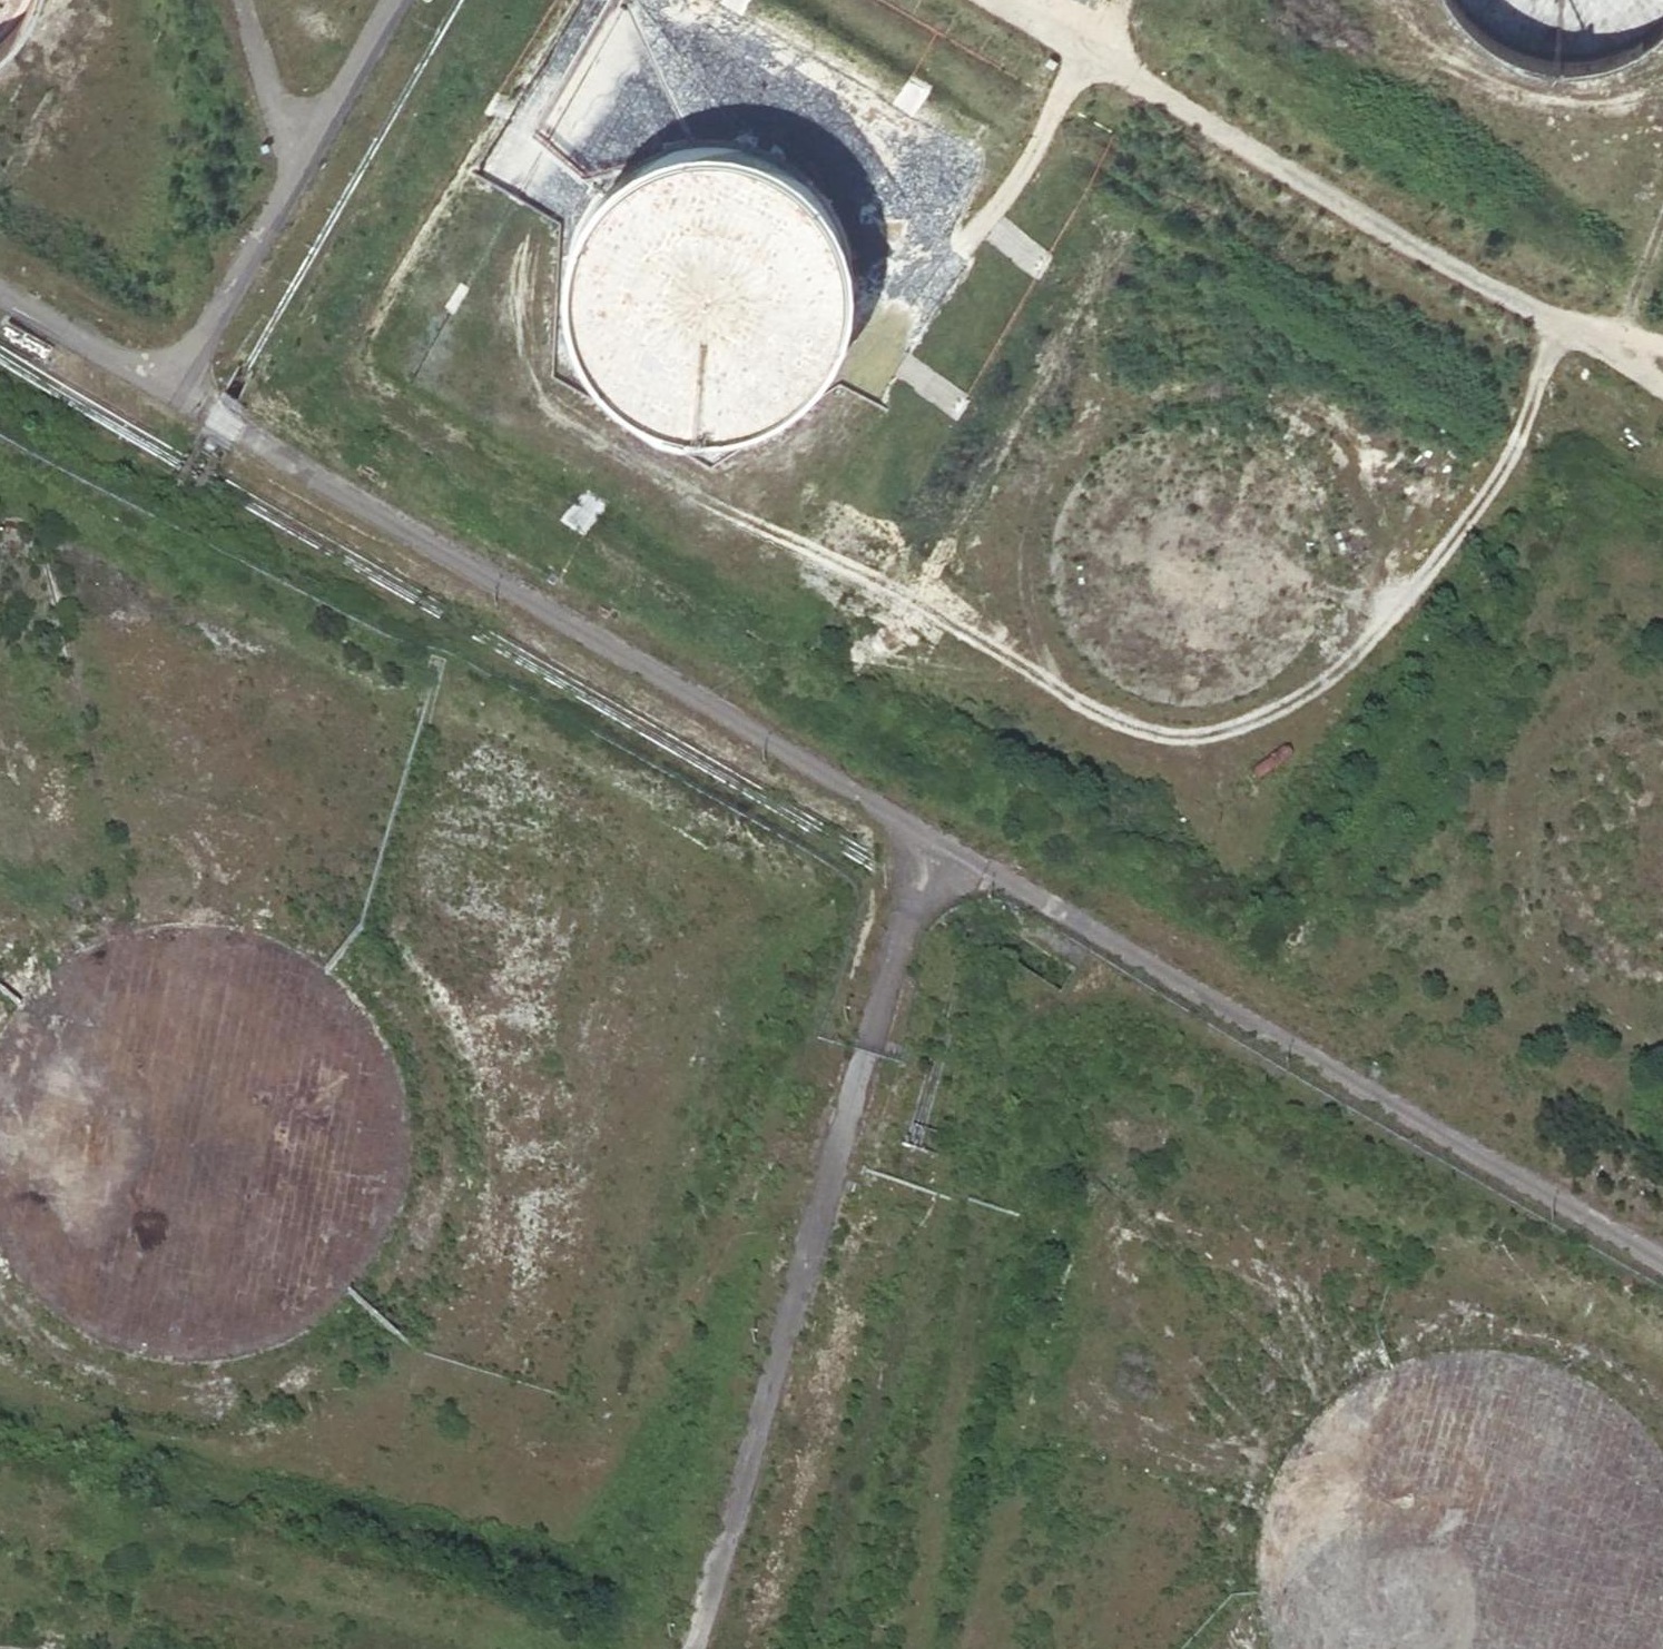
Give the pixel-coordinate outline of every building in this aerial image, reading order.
[(2,17),(12,7),(17,0),(0,0),(0,19),(2,17)] [(1441,2),(1453,17),(1464,27),(1475,36),(1489,45),(1500,50),(1513,55),(1530,59),(1539,60),(1558,61),(1566,61),(1580,59),(1594,55),(1609,50),(1620,44),(1630,38),(1640,31),(1651,22),(1659,13),(1662,8),(1662,0),(1440,0),(1441,2)] [(833,290),(834,278),(834,276),(833,264),(830,245),(826,231),(822,222),(818,214),(810,199),(801,188),(791,177),(784,171),(772,163),(762,157),(749,150),(735,146),(722,142),(712,141),(698,140),(681,141),(672,142),(658,146),(651,148),(635,154),(625,160),(608,173),(596,185),(586,196),(578,208),(573,218),(566,236),(561,255),(560,264),(560,283),(560,290),(562,300),(566,318),(573,336),(580,349),(587,359),(596,370),(611,384),(625,394),(638,401),(653,407),(663,410),(672,412),(688,414),(705,414),(717,413),(736,408),(747,405),(760,399),(772,391),(782,384),(795,373),(806,360),(812,351),(821,336),(824,327),(830,309),(832,299),(833,290)] [(10,1315),(24,1327),(45,1342),(65,1354),(75,1358),(96,1366),(114,1371),(129,1374),(140,1375),(155,1376),(167,1376),(189,1374),(215,1369),(233,1364),(247,1358),(267,1348),(289,1334),(298,1327),(315,1311),(322,1303),(336,1286),(348,1267),(358,1246),(366,1225),(372,1203),(375,1188),(376,1174),(376,1155),(375,1140),(373,1125),(370,1110),(366,1096),(363,1085),(353,1064),(342,1045),(332,1029),(317,1012),(306,1002),(295,992),(273,977),(250,964),(236,959),(225,955),(207,950),(196,948),(174,945),(155,945),(136,947),(107,951),(81,960),(58,971),(41,981),(29,990),(18,999),(4,1012),(0,1017),(0,1304),(10,1315)] [(1654,1596),(1654,1592),(1653,1569),(1650,1551),(1647,1536),(1642,1522),(1637,1508),(1628,1491),(1616,1472),(1605,1457),(1590,1440),(1576,1427),(1558,1414),(1548,1408),(1535,1401),(1514,1392),(1500,1387),(1474,1381),(1455,1379),(1433,1378),(1414,1380),(1396,1383),(1374,1388),(1356,1395),(1339,1403),(1319,1414),(1301,1428),(1287,1440),(1277,1451),(1263,1469),(1253,1485),(1242,1505),(1234,1526),(1228,1548),(1224,1574),(1223,1592),(1224,1611),(1227,1637),(1230,1648),(1647,1648),(1651,1633),(1654,1614),(1654,1596)]
